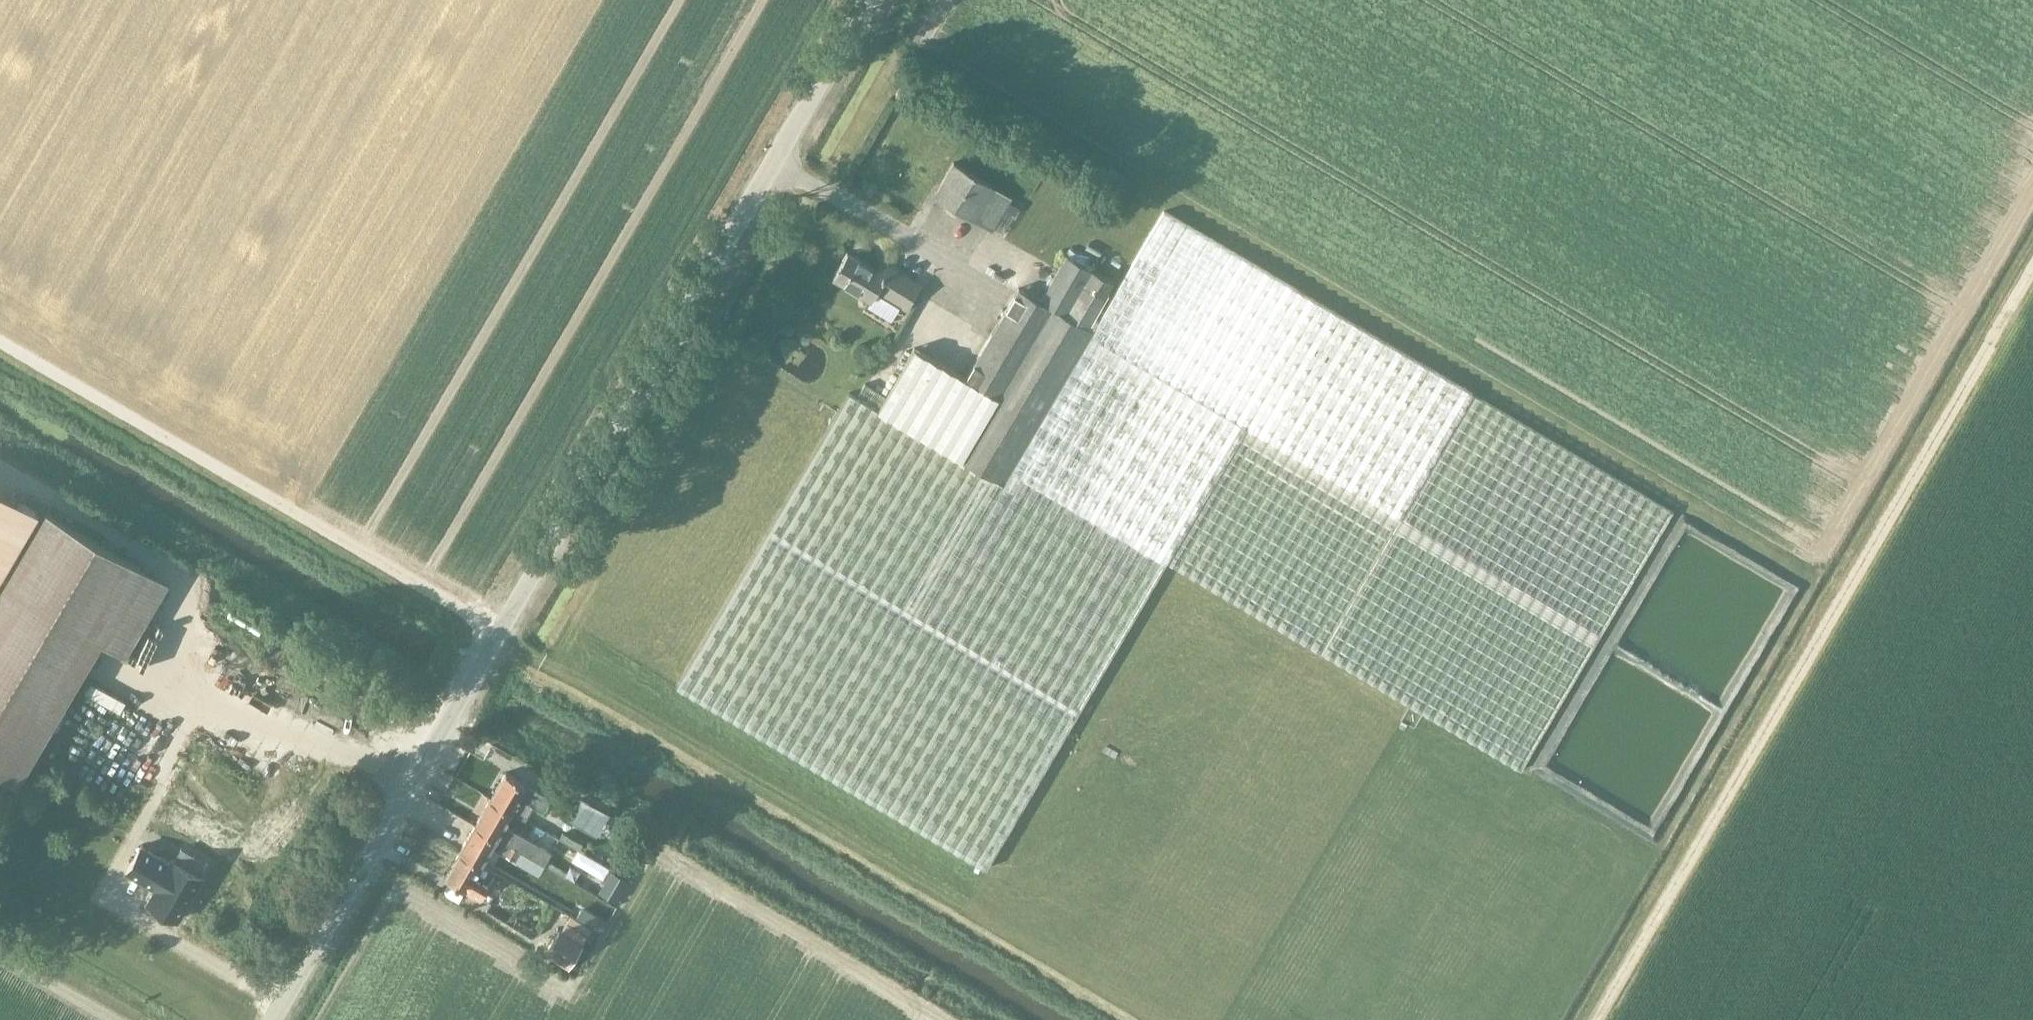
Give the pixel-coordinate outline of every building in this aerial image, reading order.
[(900,86),(895,95),(904,100),(909,91),(900,86)] [(973,218),(993,184),(953,161),(933,194),(973,218)] [(914,347),(879,409),(850,392),(799,478),(676,686),(985,868),(1167,561),(1520,770),(1674,510),(1619,478),(1165,210),(1094,330),(1088,326),(1114,282),(1067,255),(1041,300),(1019,287),(965,378),(914,347)] [(849,252),(835,277),(874,299),(879,291),(908,308),(923,282),(889,263),(884,272),(849,252)] [(907,320),(957,347),(971,323),(921,295),(907,320)] [(38,509),(0,487),(0,574),(38,509)] [(138,569),(48,515),(0,596),(0,767),(15,776),(46,724),(54,729),(65,711),(56,706),(138,569)] [(363,716),(364,728),(381,726),(379,715),(363,716)] [(159,781),(178,748),(172,745),(178,735),(162,725),(136,768),(159,781)] [(512,811),(512,812),(525,819),(533,806),(543,812),(551,798),(505,772),(490,798),(512,811)] [(505,824),(512,812),(512,811),(490,798),(475,824),(520,850),(544,864),(551,852),(505,824)] [(575,818),(596,831),(607,814),(585,801),(575,818)] [(515,860),(520,850),(475,824),(460,850),(482,863),(492,846),(515,860)] [(170,862),(141,845),(126,871),(155,888),(147,902),(177,919),(202,876),(200,875),(173,859),(172,859),(170,862)] [(482,863),(460,850),(445,876),(479,897),(495,871),(482,863)] [(620,901),(629,874),(613,868),(604,896),(620,901)] [(545,952),(568,966),(581,946),(558,931),(545,952)]
